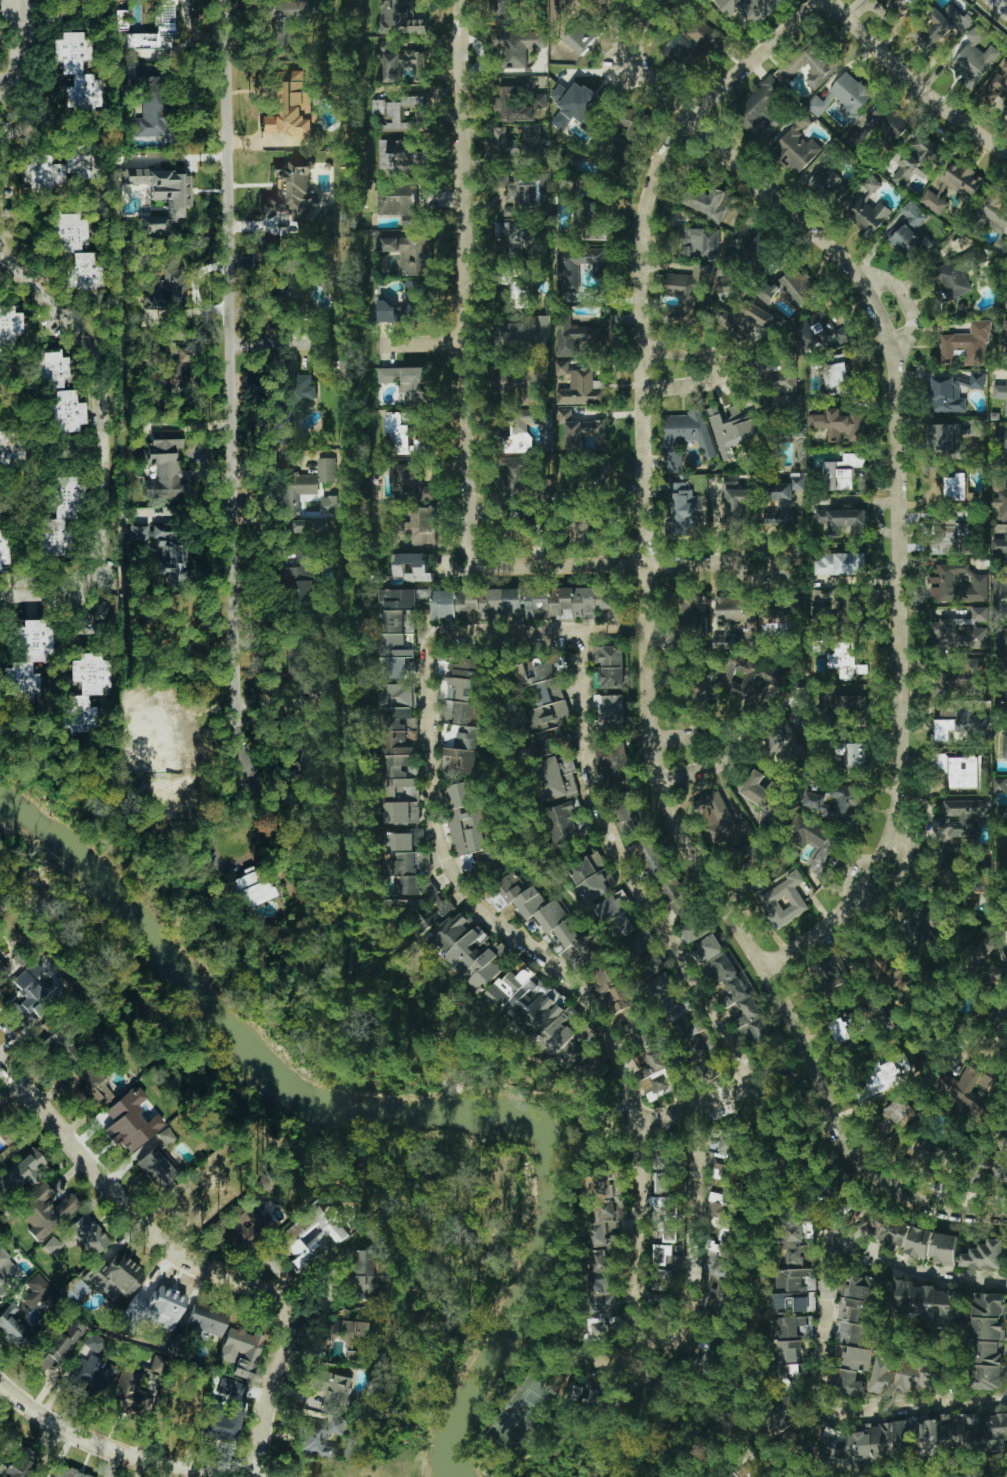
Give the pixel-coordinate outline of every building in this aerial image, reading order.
[(173,47),(172,0),(158,0),(159,32),(125,33),(126,48),(173,47)] [(277,1),(279,46),(297,45),(296,19),(316,18),(315,0),(296,0),(277,1)] [(426,33),(426,13),(415,13),(415,0),(384,0),(384,33),(426,33)] [(516,26),(515,0),(495,0),(496,27),(516,26)] [(954,25),(959,29),(968,19),(949,3),(941,12),(939,10),(925,26),(921,22),(909,36),(930,53),(954,25)] [(127,27),(125,9),(116,10),(118,29),(127,27)] [(682,32),(690,40),(682,49),(685,52),(680,58),(692,70),(723,39),(699,14),(682,32)] [(560,38),(579,56),(601,33),(582,15),(560,38)] [(974,86),(1002,52),(991,44),(983,53),(976,47),(986,34),(974,25),(965,36),(970,40),(949,66),(974,86)] [(100,108),(99,73),(87,73),(86,31),(59,32),(60,39),(48,39),(49,74),(71,73),(72,85),(64,85),(65,108),(100,108)] [(544,31),(490,32),(491,48),(504,47),(504,68),(526,68),(525,49),(544,48),(544,31)] [(778,72),(789,82),(804,65),(812,72),(804,80),(816,91),(841,63),(812,36),(778,72)] [(425,81),(425,52),(390,52),(390,41),(380,41),(380,82),(400,82),(401,68),(413,68),(413,81),(425,81)] [(991,105),(1000,93),(1006,98),(1006,59),(980,97),(991,105)] [(303,70),(272,70),(273,116),(262,116),(262,133),(286,133),(286,138),(312,138),(312,123),(317,123),(317,112),(312,112),(312,92),(304,92),(303,70)] [(873,94),(846,70),(821,99),(816,94),(806,106),(818,117),(835,97),(844,104),(837,112),(852,125),(860,115),(857,113),(873,94)] [(768,112),(788,92),(773,76),(733,116),(761,143),(780,123),(768,112)] [(554,118),(566,127),(573,118),(588,130),(608,104),(576,78),(567,90),(559,84),(549,97),(562,108),(554,118)] [(498,122),(533,121),(533,108),(546,108),(546,94),(534,95),(534,103),(515,103),(515,98),(526,98),(526,86),(498,87),(498,122)] [(137,137),(165,136),(165,145),(184,144),(184,129),(171,129),(171,91),(137,92),(137,137)] [(426,96),(402,96),(402,103),(386,103),(386,121),(382,121),(382,131),(425,131),(426,96)] [(385,115),(386,100),(373,100),(373,114),(385,115)] [(910,125),(882,101),(858,129),(866,136),(875,127),(884,135),(880,140),(889,148),(910,125)] [(629,129),(626,138),(638,142),(646,116),(626,109),(620,126),(629,129)] [(798,175),(823,149),(810,137),(807,140),(799,133),(810,122),(804,115),(771,149),(798,175)] [(539,126),(522,126),(522,141),(506,141),(505,127),(494,127),(495,156),(516,155),(516,166),(536,166),(536,165),(547,165),(546,148),(540,148),(539,126)] [(891,179),(903,187),(914,173),(924,180),(945,150),(919,132),(897,164),(900,166),(891,179)] [(97,179),(97,146),(67,146),(66,165),(49,165),(50,155),(29,155),(29,163),(23,163),(23,184),(31,184),(31,192),(63,192),(63,173),(74,173),(74,178),(97,179)] [(940,216),(949,203),(939,197),(947,185),(969,201),(984,179),(953,157),(921,202),(940,216)] [(312,161),(290,161),(290,167),(275,166),(274,196),(264,196),(264,212),(276,212),(276,218),(312,219),(313,206),(318,206),(319,192),(311,192),(312,161)] [(544,173),(508,174),(509,206),(545,205),(544,173)] [(881,183),(870,174),(862,185),(866,188),(845,215),(872,235),(891,211),(879,201),(874,208),(866,202),(881,183)] [(573,180),(562,178),(557,204),(568,207),(573,180)] [(708,213),(705,219),(719,224),(730,193),(711,186),(691,178),(682,204),(708,213)] [(417,184),(378,185),(379,215),(403,215),(403,228),(418,228),(417,184)] [(928,218),(911,199),(899,210),(916,228),(928,218)] [(580,239),(605,240),(606,210),(581,209),(580,239)] [(99,291),(100,262),(89,262),(90,211),(53,210),(52,240),(61,241),(60,254),(70,254),(69,258),(63,258),(63,290),(99,291)] [(930,247),(903,219),(886,235),(912,263),(930,247)] [(529,222),(495,221),(494,242),(528,243),(529,222)] [(718,259),(719,230),(683,229),(682,247),(685,247),(684,258),(718,259)] [(775,245),(762,232),(752,241),(747,236),(738,244),(755,263),(775,245)] [(432,276),(431,237),(401,238),(401,276),(432,276)] [(382,252),(399,252),(399,238),(382,238),(382,252)] [(972,290),(964,272),(986,262),(980,246),(935,266),(949,300),(972,290)] [(606,249),(558,250),(559,292),(580,292),(579,265),(593,265),(593,277),(606,277),(606,249)] [(307,260),(282,260),(282,275),(290,275),(290,302),(306,302),(307,260)] [(664,323),(700,325),(701,309),(699,309),(700,279),(712,280),(713,266),(692,265),(692,275),(669,274),(668,297),(679,297),(678,309),(665,308),(664,323)] [(800,313),(822,295),(796,265),(771,286),(767,282),(756,291),(767,305),(782,292),(800,313)] [(529,308),(528,289),(525,289),(523,266),(509,267),(512,309),(529,308)] [(143,294),(143,309),(182,309),(182,270),(161,270),(161,294),(143,294)] [(378,302),(378,322),(423,322),(423,281),(405,281),(405,302),(378,302)] [(774,319),(753,300),(743,312),(735,304),(729,310),(721,303),(711,315),(739,340),(757,320),(766,329),(774,319)] [(852,340),(848,326),(832,331),(825,312),(798,320),(806,343),(825,337),(828,348),(852,340)] [(547,316),(533,315),(533,324),(502,323),(501,351),(547,351),(547,316)] [(556,357),(578,357),(578,355),(589,355),(589,347),(602,347),(602,326),(570,326),(570,319),(555,319),(556,357)] [(940,334),(941,360),(954,359),(954,349),(965,348),(965,365),(988,365),(988,320),(970,321),(970,333),(940,334)] [(46,424),(58,424),(58,432),(77,431),(76,424),(84,423),(83,402),(71,402),(68,356),(59,356),(58,351),(33,352),(35,378),(43,377),(46,424)] [(833,355),(834,364),(824,365),(828,395),(850,392),(845,353),(833,355)] [(796,390),(795,357),(782,358),(782,370),(764,371),(764,381),(757,381),(757,391),(796,390)] [(161,393),(176,392),(175,381),(182,381),(181,359),(160,360),(161,393)] [(423,367),(378,368),(378,384),(399,383),(399,392),(404,392),(404,407),(422,407),(422,401),(432,400),(432,391),(423,391),(423,367)] [(555,404),(605,403),(604,380),(592,380),(592,369),(570,370),(570,388),(555,389),(555,404)] [(296,414),(309,415),(310,400),(315,400),(316,385),(307,385),(308,373),(285,372),(282,440),(295,441),(296,414)] [(931,377),(931,412),(966,412),(966,397),(960,397),(960,388),(984,388),(984,372),(969,372),(969,377),(931,377)] [(1006,416),(1006,379),(1006,385),(993,385),(992,399),(1005,399),(1005,416),(1006,416)] [(721,461),(735,458),(732,448),(766,440),(760,413),(742,417),(739,405),(729,407),(732,418),(722,420),(718,406),(708,408),(721,461)] [(664,415),(664,473),(675,473),(682,471),(682,457),(678,443),(678,441),(698,441),(703,460),(716,456),(702,408),(675,415),(664,415)] [(865,441),(864,413),(841,413),(841,408),(827,408),(827,414),(809,415),(809,428),(827,428),(827,441),(840,441),(840,433),(848,433),(848,441),(865,441)] [(604,420),(571,421),(571,409),(555,409),(556,423),(565,423),(566,450),(582,450),(581,436),(593,436),(594,450),(606,449),(604,420)] [(410,454),(409,424),(402,425),(402,412),(384,412),(385,433),(390,433),(390,455),(410,454)] [(959,424),(930,424),(929,454),(958,455),(959,424)] [(529,426),(507,425),(506,452),(528,452),(529,426)] [(144,498),(189,498),(189,479),(180,479),(180,430),(148,430),(148,464),(156,464),(156,479),(144,479),(144,498)] [(994,430),(994,460),(1006,460),(1006,430),(994,430)] [(865,467),(865,453),(843,453),(842,463),(837,462),(837,467),(865,467)] [(533,457),(501,456),(500,493),(528,494),(528,473),(533,473),(533,457)] [(328,532),(328,517),(302,517),(301,494),(318,494),(318,482),(335,482),(334,458),(317,458),(318,476),(281,476),(281,532),(328,532)] [(836,462),(823,461),(822,489),(852,490),(852,469),(835,469),(836,462)] [(435,478),(423,478),(423,472),(412,472),(412,464),(390,464),(391,500),(435,500),(435,478)] [(792,490),(807,490),(807,473),(789,473),(789,484),(769,484),(770,500),(777,500),(777,512),(764,512),(764,525),(792,524),(792,490)] [(966,500),(965,475),(944,475),(945,501),(966,500)] [(37,554),(69,555),(70,516),(82,517),(82,476),(51,476),(50,512),(38,512),(37,554)] [(1006,490),(1006,476),(991,476),(991,488),(998,487),(998,502),(999,519),(1006,519),(1006,490)] [(670,534),(690,535),(692,483),(671,483),(670,534)] [(725,524),(752,523),(751,489),(725,489),(725,524)] [(434,545),(435,507),(410,507),(410,521),(395,520),(395,534),(412,534),(412,544),(434,545)] [(865,509),(815,510),(815,523),(827,522),(827,533),(838,533),(838,526),(852,526),(852,536),(865,536),(865,509)] [(590,537),(590,520),(577,520),(577,538),(590,537)] [(930,554),(962,554),(962,536),(969,536),(969,520),(934,521),(934,535),(930,535),(930,554)] [(1,571),(1,563),(9,563),(9,533),(0,533),(0,571),(1,571)] [(1004,533),(1004,539),(992,539),(992,554),(1005,554),(1005,570),(1006,570),(1006,533),(1004,533)] [(315,546),(295,546),(295,564),(283,563),(282,595),(294,595),(294,618),(314,618),(315,546)] [(816,575),(866,574),(865,552),(816,553),(816,575)] [(405,581),(433,581),(433,573),(427,573),(427,553),(393,553),(394,576),(405,576),(405,581)] [(986,573),(969,573),(968,563),(933,563),(933,601),(987,600),(986,573)] [(992,577),(992,617),(1006,617),(1006,577),(992,577)] [(551,607),(549,587),(525,590),(529,619),(536,618),(534,609),(551,607)] [(618,588),(551,588),(551,616),(563,616),(563,609),(575,609),(575,618),(597,618),(597,610),(605,610),(605,617),(619,617),(618,588)] [(417,610),(417,590),(384,589),(383,609),(417,610)] [(459,589),(459,611),(480,611),(480,617),(489,617),(489,613),(522,613),(522,589),(459,589)] [(456,590),(433,590),(433,619),(457,619),(456,590)] [(116,595),(94,595),(94,609),(116,608),(116,595)] [(714,597),(714,650),(729,649),(729,622),(744,622),(744,638),(755,638),(755,597),(714,597)] [(987,607),(971,607),(971,621),(987,621),(987,607)] [(382,610),(382,657),(415,656),(415,649),(405,649),(404,610),(382,610)] [(414,633),(414,610),(404,610),(405,634),(414,633)] [(761,610),(761,635),(790,636),(790,610),(761,610)] [(50,619),(23,619),(23,627),(14,627),(15,662),(3,662),(3,693),(12,693),(12,701),(32,700),(32,693),(40,693),(40,673),(32,673),(32,661),(43,661),(43,651),(51,651),(50,619)] [(998,629),(998,637),(994,637),(994,646),(999,646),(999,671),(1006,671),(1006,629),(998,629)] [(306,639),(286,638),(286,664),(305,664),(306,639)] [(835,654),(826,654),(827,668),(838,667),(838,679),(858,679),(858,655),(852,656),(852,642),(835,642),(835,654)] [(624,688),(624,645),(592,646),(592,665),(601,665),(601,689),(624,688)] [(108,686),(109,653),(64,652),(63,727),(70,727),(70,731),(96,731),(97,706),(89,706),(89,694),(100,694),(100,686),(108,686)] [(382,678),(416,677),(416,662),(407,662),(407,657),(381,658),(382,678)] [(786,672),(747,659),(746,662),(736,658),(733,669),(744,673),(740,684),(730,681),(726,694),(756,703),(763,683),(781,688),(786,672)] [(981,658),(964,658),(964,672),(934,672),(934,695),(953,695),(953,693),(981,693),(981,658)] [(572,723),(553,661),(534,666),(536,671),(526,673),(530,686),(537,684),(544,706),(528,711),(540,750),(551,747),(546,730),(572,723)] [(715,675),(694,675),(693,699),(714,699),(715,675)] [(413,684),(385,684),(385,692),(383,693),(384,823),(418,823),(418,717),(413,717),(413,684)] [(624,695),(596,695),(596,724),(624,724),(624,695)] [(865,724),(864,695),(837,696),(838,725),(865,724)] [(972,700),(955,700),(955,720),(935,720),(935,741),(950,741),(950,732),(972,732),(972,700)] [(129,706),(129,721),(143,721),(143,731),(124,731),(124,747),(144,747),(144,753),(122,753),(122,769),(139,769),(139,755),(148,755),(148,759),(168,759),(169,715),(165,715),(165,706),(129,706)] [(794,745),(789,721),(763,727),(769,755),(781,753),(783,763),(804,759),(801,744),(794,745)] [(484,750),(486,727),(458,724),(455,747),(484,750)] [(309,734),(286,734),(287,780),(310,779),(309,734)] [(843,755),(843,771),(866,771),(865,743),(835,744),(835,755),(843,755)] [(629,779),(628,744),(596,745),(596,764),(605,764),(605,780),(629,779)] [(474,775),(477,750),(445,747),(442,771),(474,775)] [(578,795),(572,755),(539,760),(545,800),(578,795)] [(981,788),(981,756),(932,755),(932,768),(949,769),(949,787),(981,788)] [(740,792),(761,806),(759,810),(772,819),(789,792),(772,781),(767,789),(759,784),(765,775),(755,769),(740,792)] [(144,796),(162,796),(171,793),(181,822),(201,816),(190,778),(144,779),(144,796)] [(994,778),(994,792),(1006,792),(1006,778),(994,778)] [(448,785),(453,809),(447,815),(452,847),(460,855),(463,868),(465,869),(475,868),(473,855),(481,863),(480,853),(484,852),(488,856),(483,826),(490,825),(488,809),(476,811),(472,785),(468,782),(448,785)] [(866,790),(840,783),(834,807),(822,804),(824,797),(808,792),(804,806),(821,811),(820,816),(857,826),(861,811),(860,811),(866,790)] [(694,801),(712,846),(752,830),(747,819),(733,824),(720,791),(694,801)] [(574,820),(583,818),(579,800),(548,808),(557,844),(579,838),(574,820)] [(615,809),(619,821),(615,822),(621,837),(649,827),(639,800),(615,809)] [(943,818),(934,818),(934,839),(976,838),(976,817),(987,817),(987,800),(943,800),(943,818)] [(840,839),(804,818),(794,835),(816,848),(806,863),(815,868),(811,874),(829,885),(837,872),(824,865),(840,839)] [(392,897),(409,896),(410,909),(403,913),(417,935),(456,910),(448,898),(438,899),(432,903),(424,903),(439,893),(431,881),(425,884),(418,885),(418,869),(428,869),(430,867),(429,854),(415,854),(413,851),(414,851),(414,836),(412,832),(385,834),(386,852),(390,852),(392,897)] [(670,872),(653,834),(634,843),(652,880),(670,872)] [(616,888),(599,851),(567,866),(584,902),(616,888)] [(957,885),(958,857),(936,856),(935,884),(957,885)] [(272,897),(259,863),(241,870),(242,875),(230,879),(240,908),(272,897)] [(809,909),(795,887),(805,881),(797,869),(777,881),(791,905),(783,910),(777,901),(769,906),(772,912),(767,916),(776,930),(809,909)] [(599,949),(583,934),(582,936),(563,918),(568,913),(553,899),(549,903),(530,885),(525,892),(516,884),(520,879),(512,872),(496,889),(511,903),(511,902),(529,919),(532,916),(550,933),(551,931),(567,946),(559,955),(577,972),(599,949)] [(635,929),(623,911),(627,909),(616,893),(595,907),(617,941),(635,929)] [(925,944),(944,917),(929,907),(923,916),(916,912),(905,930),(925,944)] [(505,971),(495,960),(502,954),(462,913),(455,920),(452,916),(428,939),(481,994),(505,971)] [(701,916),(680,929),(689,944),(711,931),(701,916)] [(653,950),(647,933),(625,940),(631,957),(653,950)] [(717,933),(696,944),(699,950),(696,951),(715,987),(724,982),(732,997),(724,1001),(746,1042),(752,1039),(761,1057),(778,1047),(717,933)] [(881,981),(899,974),(892,956),(874,962),(881,981)] [(43,989),(33,978),(43,969),(34,960),(13,980),(32,1000),(43,989)] [(8,971),(0,963),(0,979),(8,971)] [(579,1068),(584,1059),(589,1054),(575,1039),(578,1034),(562,1016),(566,1010),(559,1003),(563,995),(549,988),(543,982),(542,983),(527,967),(519,975),(511,971),(484,997),(491,1005),(504,1011),(511,1005),(517,1011),(515,1014),(520,1017),(559,1058),(579,1068)] [(597,974),(602,993),(606,992),(612,1015),(625,1012),(630,1033),(647,1028),(639,1000),(629,1003),(619,968),(597,974)] [(867,1007),(844,1015),(849,1031),(872,1024),(867,1007)] [(686,1038),(698,1029),(685,1012),(673,1022),(686,1038)] [(678,1088),(660,1053),(648,1059),(656,1073),(642,1081),(652,1102),(678,1088)] [(904,1082),(892,1058),(869,1069),(881,1093),(904,1082)] [(79,1088),(96,1110),(114,1096),(99,1077),(104,1073),(94,1059),(77,1072),(85,1083),(79,1088)] [(1003,1090),(993,1085),(996,1078),(966,1064),(959,1081),(943,1073),(933,1094),(989,1120),(1003,1090)] [(64,1089),(78,1083),(72,1070),(58,1076),(64,1089)] [(127,1155),(164,1123),(155,1112),(146,1119),(135,1106),(145,1097),(134,1084),(103,1111),(112,1121),(104,1128),(127,1155)] [(886,1140),(915,1113),(900,1096),(881,1113),(890,1123),(879,1133),(886,1140)] [(157,1134),(165,1146),(176,1139),(167,1127),(157,1134)] [(738,1135),(722,1132),(721,1140),(714,1139),(708,1179),(719,1181),(717,1192),(722,1193),(724,1184),(730,1185),(738,1135)] [(989,1139),(988,1173),(992,1173),(992,1182),(1006,1183),(1006,1140),(989,1139)] [(943,1151),(921,1140),(909,1163),(931,1174),(943,1151)] [(31,1145),(0,1173),(0,1195),(6,1201),(47,1164),(31,1145)] [(158,1192),(178,1177),(156,1147),(136,1162),(158,1192)] [(656,1149),(655,1169),(670,1169),(671,1150),(656,1149)] [(620,1245),(619,1220),(627,1220),(626,1192),(615,1193),(614,1173),(598,1174),(599,1202),(593,1203),(594,1246),(620,1245)] [(672,1193),(672,1173),(657,1173),(658,1194),(672,1193)] [(69,1192),(53,1206),(46,1199),(54,1192),(42,1180),(20,1200),(28,1209),(21,1215),(31,1226),(27,1230),(38,1242),(80,1203),(69,1192)] [(738,1188),(726,1187),(725,1195),(711,1194),(710,1202),(712,1203),(711,1217),(719,1218),(718,1227),(722,1227),(721,1242),(707,1241),(706,1261),(714,1262),(713,1273),(725,1274),(726,1266),(731,1266),(738,1188)] [(650,1217),(654,1217),(654,1242),(676,1241),(675,1197),(649,1197),(650,1217)] [(231,1232),(235,1242),(268,1231),(257,1199),(222,1211),(225,1219),(208,1225),(213,1239),(231,1232)] [(287,1230),(294,1239),(286,1245),(295,1257),(289,1262),(295,1270),(322,1250),(315,1240),(327,1231),(337,1244),(349,1235),(339,1222),(344,1218),(335,1204),(325,1211),(320,1205),(287,1230)] [(860,1228),(872,1233),(879,1215),(867,1210),(860,1228)] [(110,1241),(84,1212),(66,1228),(92,1257),(110,1241)] [(877,1240),(902,1250),(912,1226),(887,1216),(877,1240)] [(816,1311),(813,1220),(787,1221),(789,1269),(776,1270),(776,1292),(770,1292),(771,1312),(816,1311)] [(924,1261),(934,1233),(913,1225),(903,1253),(924,1261)] [(43,1246),(51,1255),(69,1239),(61,1230),(43,1246)] [(959,1236),(935,1233),(931,1263),(955,1266),(959,1236)] [(1003,1239),(987,1239),(987,1244),(978,1244),(978,1248),(970,1248),(970,1253),(960,1253),(959,1268),(1002,1269),(1003,1239)] [(678,1270),(678,1255),(672,1255),(673,1245),(653,1245),(653,1265),(660,1265),(660,1284),(669,1284),(669,1270),(678,1270)] [(22,1271),(0,1248),(0,1291),(22,1271)] [(379,1250),(355,1250),(354,1274),(352,1274),(352,1296),(378,1297),(379,1250)] [(145,1273),(117,1251),(107,1264),(99,1258),(85,1277),(115,1301),(121,1294),(126,1298),(145,1273)] [(613,1308),(612,1251),(592,1252),(593,1317),(610,1317),(609,1309),(613,1308)] [(30,1310),(54,1293),(39,1272),(25,1282),(31,1291),(21,1298),(30,1310)] [(728,1277),(705,1278),(706,1313),(729,1313),(728,1277)] [(960,1291),(935,1291),(935,1287),(913,1286),(913,1281),(901,1281),(900,1306),(913,1306),(912,1318),(936,1319),(936,1325),(952,1326),(952,1318),(959,1318),(960,1291)] [(131,1292),(119,1323),(144,1333),(150,1318),(161,1322),(159,1326),(173,1331),(186,1296),(157,1285),(151,1300),(131,1292)] [(1001,1390),(1002,1342),(1003,1342),(1005,1294),(973,1293),(971,1389),(1001,1390)] [(668,1319),(669,1297),(655,1297),(654,1318),(668,1319)] [(36,1329),(11,1303),(0,1313),(0,1333),(15,1349),(36,1329)] [(220,1340),(228,1315),(193,1303),(185,1328),(220,1340)] [(41,1351),(59,1364),(84,1328),(66,1315),(41,1351)] [(813,1337),(813,1316),(774,1317),(775,1338),(813,1337)] [(585,1320),(586,1341),(607,1340),(606,1319),(585,1320)] [(375,1351),(375,1322),(347,1321),(346,1351),(375,1351)] [(217,1358),(233,1362),(236,1352),(239,1352),(232,1374),(250,1379),(264,1336),(228,1325),(217,1358)] [(84,1344),(97,1353),(105,1341),(91,1332),(84,1344)] [(779,1363),(802,1362),(801,1340),(778,1341),(779,1363)] [(116,1367),(105,1362),(83,1351),(68,1384),(84,1392),(82,1396),(99,1404),(116,1367)] [(893,1397),(898,1372),(889,1370),(891,1359),(876,1356),(869,1392),(893,1397)] [(803,1373),(797,1372),(797,1365),(772,1364),(772,1384),(802,1385),(803,1373)] [(666,1386),(659,1367),(640,1374),(647,1393),(666,1386)] [(836,1391),(862,1398),(866,1382),(856,1380),(858,1371),(842,1367),(836,1391)] [(304,1406),(341,1417),(352,1378),(319,1368),(312,1391),(308,1390),(304,1406)] [(574,1385),(571,1401),(595,1406),(601,1375),(587,1373),(584,1387),(574,1385)] [(203,1436),(238,1441),(246,1382),(217,1378),(215,1393),(209,1392),(203,1436)] [(794,1428),(792,1397),(770,1398),(772,1434),(780,1433),(780,1428),(794,1428)] [(981,1414),(942,1414),(942,1446),(965,1446),(965,1442),(981,1443),(981,1414)] [(989,1451),(1006,1450),(1005,1438),(1006,1438),(1006,1414),(987,1415),(989,1451)] [(294,1451),(334,1458),(336,1447),(325,1446),(328,1432),(343,1434),(345,1420),(331,1417),(330,1423),(299,1418),(294,1451)] [(907,1418),(908,1433),(917,1433),(916,1418),(907,1418)] [(939,1455),(938,1420),(920,1420),(921,1455),(939,1455)] [(822,1458),(836,1456),(837,1465),(895,1460),(894,1448),(909,1446),(907,1422),(819,1430),(822,1458)] [(28,1472),(38,1454),(17,1443),(0,1476),(28,1476),(28,1472)] [(70,1467),(59,1465),(53,1476),(90,1476),(70,1467)]
